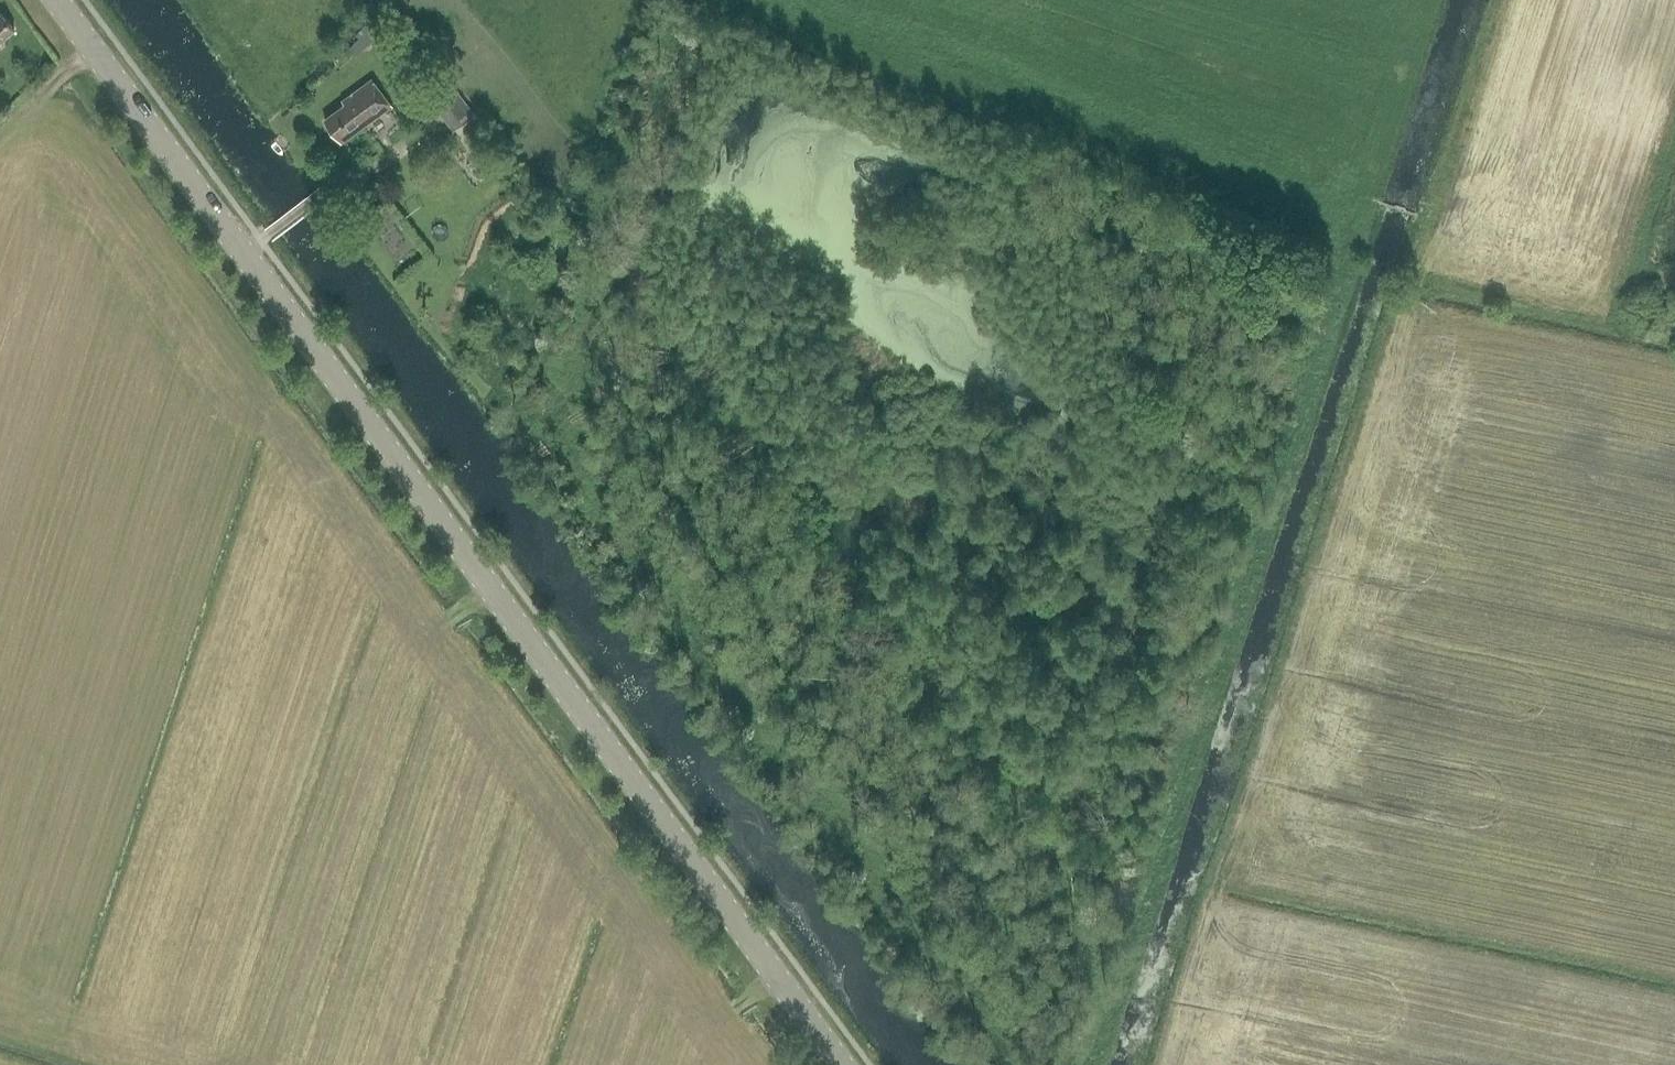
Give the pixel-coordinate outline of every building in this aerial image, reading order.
[(16,29),(2,13),(0,15),(0,43),(16,29)] [(395,52),(404,43),(392,30),(382,39),(395,52)] [(344,141),(393,104),(374,79),(344,100),(347,103),(327,118),(344,141)] [(454,130),(476,113),(449,79),(427,96),(454,130)]
